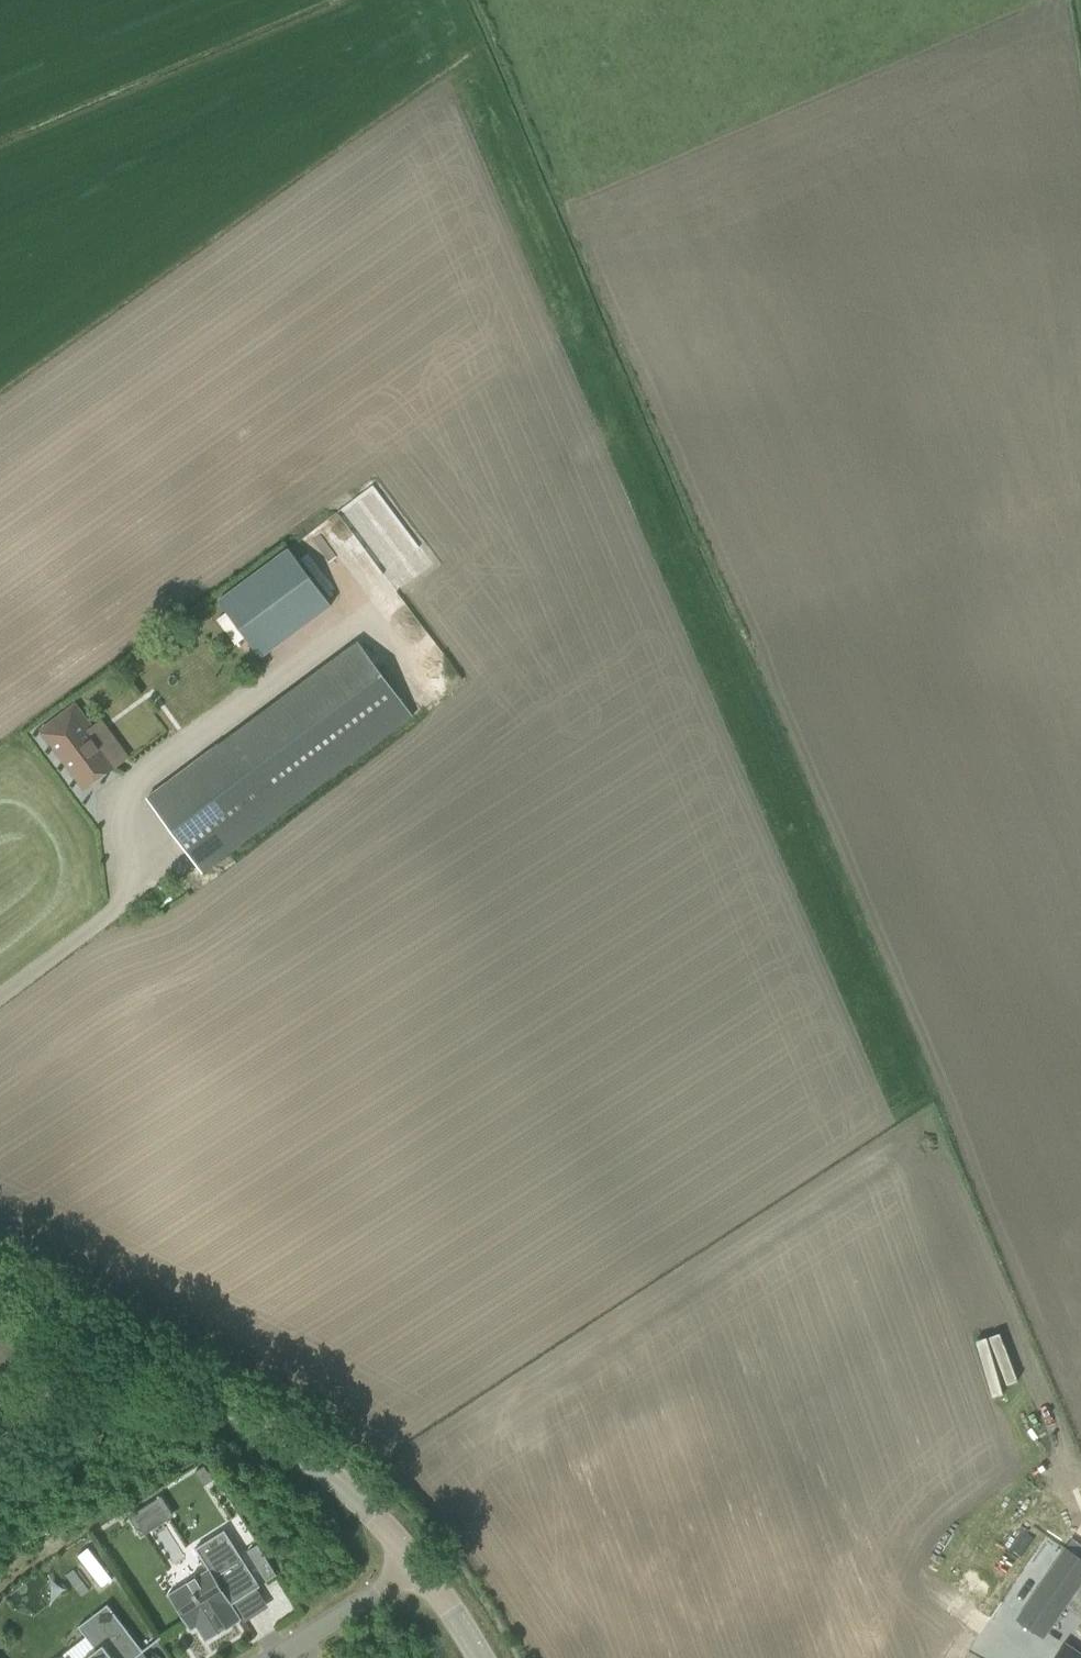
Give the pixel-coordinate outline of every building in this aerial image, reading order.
[(279,548),(209,599),(250,654),(320,603),(279,548)] [(146,799),(201,873),(414,715),(358,641),(146,799)] [(116,766),(92,734),(97,730),(77,704),(41,731),(84,789),(116,766)] [(203,1466),(194,1472),(203,1486),(212,1480),(203,1466)] [(161,1495),(130,1512),(141,1533),(172,1515),(161,1495)] [(239,1618),(240,1618),(232,1604),(256,1589),(239,1563),(243,1560),(224,1530),(195,1548),(208,1569),(167,1595),(176,1609),(178,1608),(182,1615),(181,1616),(190,1630),(191,1629),(201,1644),(220,1632),(219,1631),(225,1627),(226,1628),(240,1620),(239,1618)] [(257,1545),(247,1551),(266,1581),(276,1574),(257,1545)] [(1016,1619),(1043,1638),(1080,1583),(1080,1557),(1066,1547),(1016,1619)] [(97,1551),(78,1566),(88,1579),(107,1564),(97,1551)] [(142,1651),(127,1631),(128,1631),(107,1604),(78,1627),(96,1650),(86,1657),(133,1657),(142,1651)] [(1053,1657),(1080,1657),(1080,1654),(1064,1642),(1053,1657)]
